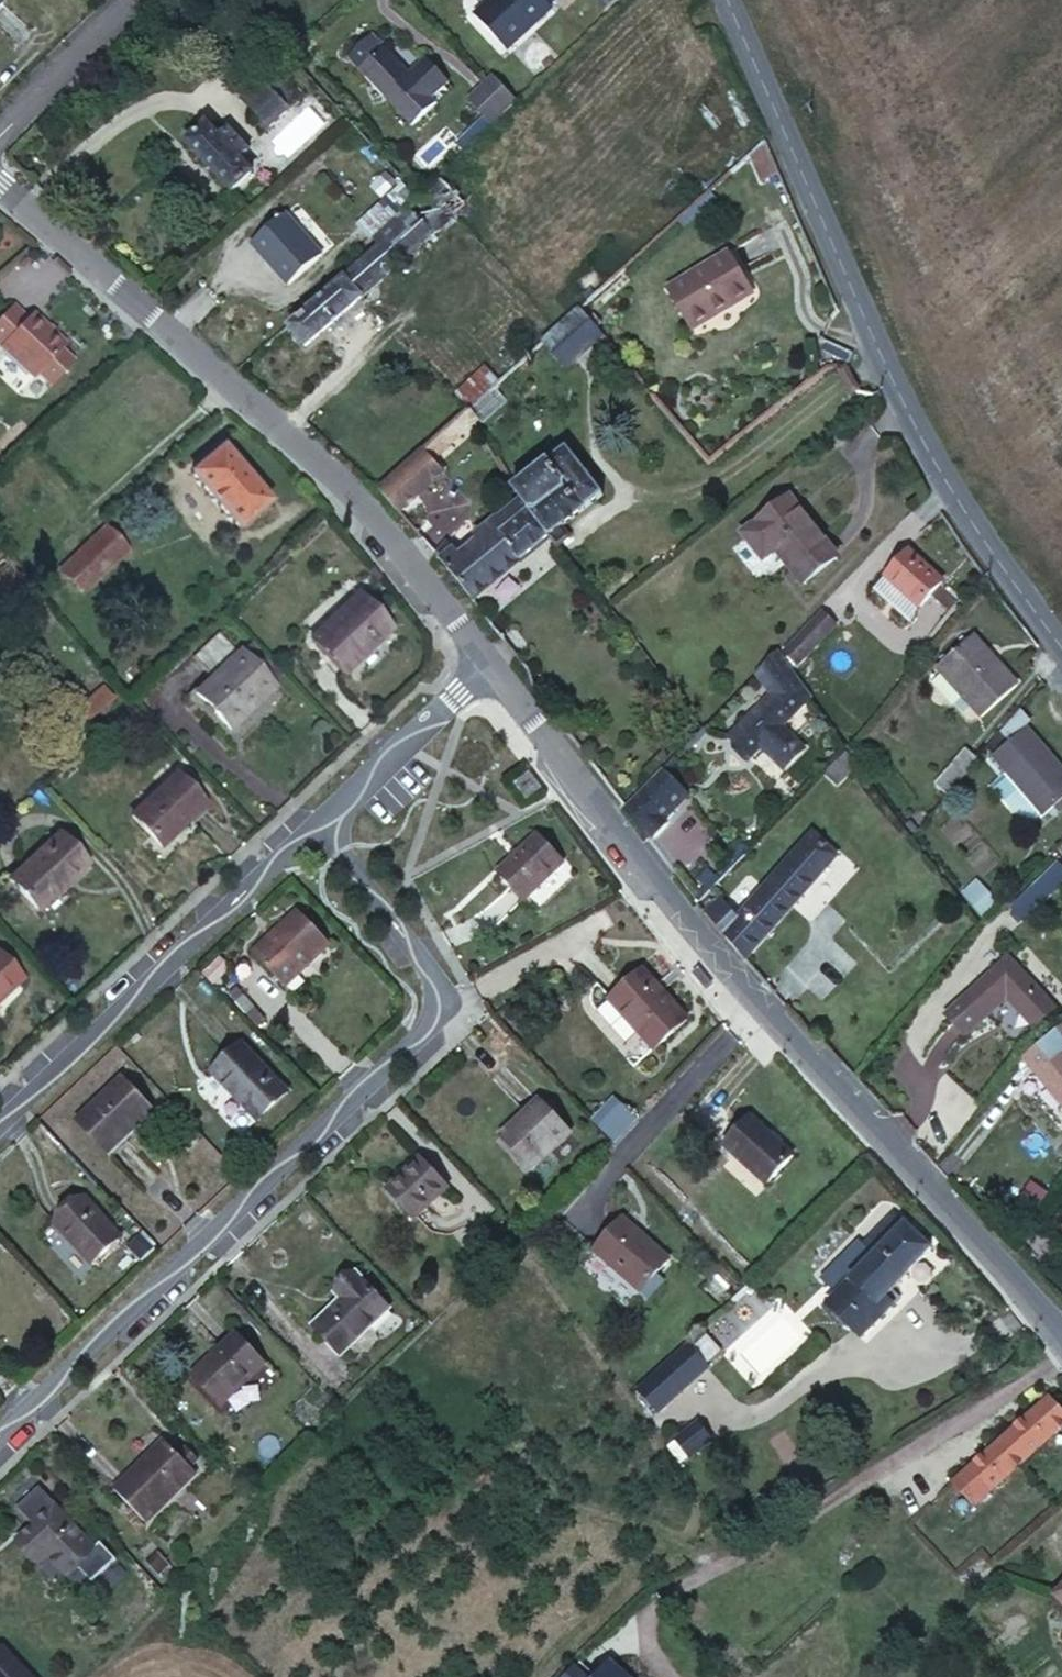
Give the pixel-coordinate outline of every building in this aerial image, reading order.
[(472,16),(503,53),(552,12),(548,7),(557,0),(490,0),(472,16)] [(381,42),(355,64),(405,124),(431,102),(426,94),(444,78),(421,51),(401,65),(381,42)] [(272,64),(248,85),(274,114),(297,93),(272,64)] [(464,101),(486,127),(504,111),(512,104),(490,79),(464,101)] [(208,111),(185,131),(251,206),(258,200),(239,177),(253,163),(241,147),(250,138),(230,113),(219,122),(208,111)] [(359,254),(278,326),(296,348),(460,204),(443,185),(447,183),(436,171),(409,195),(385,217),(368,233),(374,241),(359,254)] [(368,233),(385,217),(375,206),(342,234),(359,254),(374,241),(368,233)] [(283,212),(248,240),(279,279),(313,251),(283,212)] [(725,262),(666,303),(690,339),(749,298),(725,262)] [(33,376),(37,372),(48,384),(75,361),(61,347),(64,344),(34,310),(29,314),(17,300),(0,315),(0,339),(33,376)] [(576,314),(551,336),(564,351),(587,329),(576,314)] [(454,384),(422,411),(441,434),(467,411),(474,405),(454,384)] [(474,405),(467,411),(479,427),(482,431),(509,409),(493,389),(474,405)] [(479,427),(467,411),(441,434),(377,493),(394,515),(441,474),(434,464),(474,430),(479,427)] [(218,454),(189,485),(237,535),(268,506),(218,454)] [(446,543),(427,556),(464,603),(595,499),(561,455),(511,494),(521,510),(500,527),(497,523),(471,542),(474,547),(458,558),(446,543)] [(414,504),(442,536),(475,508),(446,476),(414,504)] [(843,558),(792,493),(739,533),(763,566),(778,553),(807,590),(843,558)] [(35,593),(53,615),(94,575),(123,550),(104,529),(76,553),(35,593)] [(912,561),(886,581),(915,618),(941,597),(912,561)] [(353,603),(307,646),(335,678),(383,633),(353,603)] [(813,632),(779,661),(789,674),(823,643),(813,632)] [(1013,696),(969,646),(935,679),(978,729),(1013,696)] [(234,657),(191,696),(225,733),(268,692),(234,657)] [(769,660),(738,689),(757,711),(740,728),(746,735),(729,752),(749,772),(763,758),(781,777),(803,755),(782,733),(806,707),(769,660)] [(96,685),(65,712),(79,727),(108,700),(96,685)] [(723,745),(729,752),(746,735),(740,728),(723,745)] [(986,770),(1011,800),(1032,826),(1034,828),(1047,817),(1058,808),(1061,805),(1061,783),(1026,738),(986,770)] [(942,805),(974,770),(964,758),(932,792),(942,805)] [(663,759),(619,801),(641,829),(642,828),(654,816),(686,785),(663,759)] [(530,773),(516,782),(527,797),(541,787),(530,773)] [(168,778),(125,816),(153,846),(195,807),(168,778)] [(1032,826),(1011,800),(997,812),(1018,837),(1032,826)] [(1047,817),(1051,823),(1061,814),(1061,812),(1058,808),(1047,817)] [(654,816),(642,828),(644,831),(656,817),(654,816)] [(529,839),(490,874),(514,900),(552,865),(529,839)] [(51,840),(2,885),(26,910),(59,879),(67,884),(81,871),(51,840)] [(741,956),(828,866),(804,844),(774,877),(738,912),(719,891),(702,908),(715,925),(741,956)] [(977,879),(963,892),(983,915),(997,902),(977,879)] [(291,914),(247,955),(277,987),(321,946),(291,914)] [(1033,981),(1014,961),(974,1002),(991,1021),(1010,1005),(1036,1034),(1056,1013),(1028,985),(1033,981)] [(639,965),(602,996),(646,1049),(683,1019),(639,965)] [(1023,1059),(1061,1106),(1061,1050),(1048,1033),(1023,1059)] [(233,1048),(207,1072),(250,1119),(277,1094),(233,1048)] [(112,1081),(69,1121),(101,1154),(143,1115),(112,1081)] [(616,1142),(637,1117),(611,1095),(589,1120),(616,1142)] [(528,1105),(489,1141),(518,1173),(557,1136),(528,1105)] [(743,1119),(715,1148),(756,1189),(785,1161),(743,1119)] [(381,1197),(405,1222),(440,1190),(417,1165),(381,1197)] [(615,1198),(583,1229),(625,1274),(657,1244),(615,1198)] [(73,1201),(47,1224),(85,1265),(111,1242),(73,1201)] [(879,1238),(821,1291),(857,1333),(894,1299),(883,1287),(927,1247),(893,1211),(882,1220),(877,1215),(866,1224),(879,1238)] [(136,1270),(153,1253),(124,1222),(114,1231),(128,1245),(120,1252),(136,1270)] [(311,1327),(339,1357),(386,1311),(349,1272),(330,1291),(339,1300),(311,1327)] [(633,1370),(652,1390),(701,1343),(681,1323),(633,1370)] [(233,1334),(188,1378),(215,1405),(260,1362),(233,1334)] [(687,1376),(655,1404),(684,1436),(716,1406),(687,1376)] [(949,1532),(1061,1429),(1061,1426),(1039,1400),(925,1506),(949,1532)] [(158,1446),(110,1492),(139,1522),(187,1476),(158,1446)] [(48,1513),(23,1537),(45,1560),(61,1578),(87,1555),(48,1513)] [(45,1560),(23,1537),(13,1545),(33,1569),(45,1560)] [(1,1642),(0,1644),(0,1676),(35,1676),(1,1642)] [(589,1652),(560,1676),(611,1676),(589,1652)]
